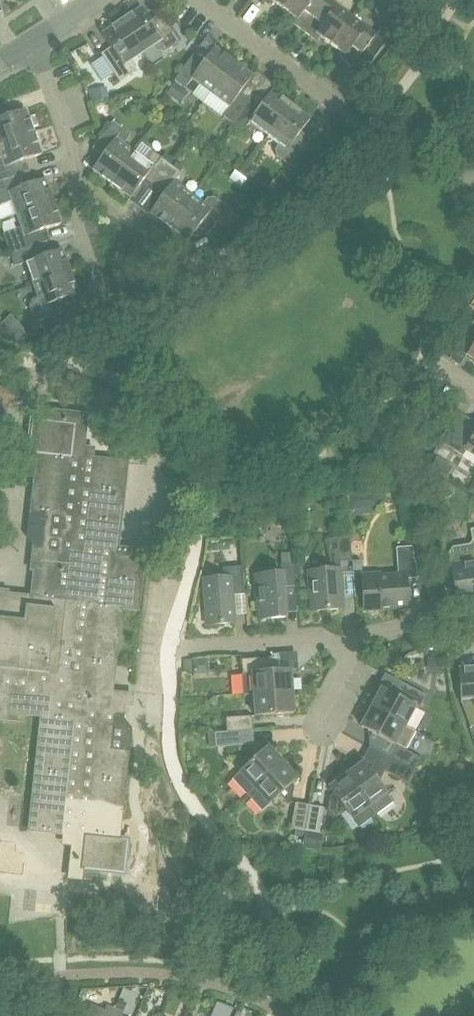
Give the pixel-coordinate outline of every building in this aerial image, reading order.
[(282,8),(289,0),(271,0),(282,8)] [(303,31),(326,0),(289,0),(282,8),(296,19),(292,24),(303,31)] [(331,44),(351,16),(330,0),(326,0),(303,31),(312,38),(316,33),(331,44)] [(161,14),(151,21),(141,7),(122,20),(143,52),(154,45),(158,50),(165,52),(180,42),(161,14)] [(375,34),(351,16),(331,44),(344,55),(341,59),(351,67),(364,50),(374,57),(388,38),(378,30),(375,34)] [(135,65),(132,60),(143,52),(122,20),(102,34),(111,47),(100,54),(120,82),(134,72),(135,65)] [(175,80),(193,94),(200,84),(211,92),(233,61),(214,47),(219,42),(208,34),(175,80)] [(253,96),(243,89),(253,76),(233,61),(211,92),(229,106),(223,116),(233,123),(253,96)] [(167,94),(177,100),(185,91),(175,83),(167,94)] [(89,89),(91,101),(109,98),(107,86),(89,89)] [(250,137),(257,127),(269,135),(291,105),(272,90),(262,103),(253,96),(233,123),(250,137)] [(33,131),(25,109),(10,115),(6,103),(0,105),(0,144),(33,131)] [(311,139),(301,132),(310,119),(291,105),(269,135),(279,143),(275,149),(276,156),(291,167),(311,139)] [(93,149),(103,156),(93,169),(112,183),(134,153),(124,145),(131,135),(112,121),(93,149)] [(26,160),(42,154),(33,131),(0,144),(0,152),(2,157),(0,158),(0,182),(25,172),(25,173),(26,172),(26,173),(30,171),(26,160)] [(141,185),(150,192),(170,165),(170,164),(173,159),(165,153),(161,158),(153,151),(146,161),(134,153),(112,183),(131,197),(141,185)] [(150,192),(160,199),(150,212),(170,226),(193,196),(174,182),(180,172),(184,166),(177,161),(173,167),(170,165),(150,192)] [(242,174),(252,181),(260,171),(250,163),(242,174)] [(9,192),(17,213),(53,200),(45,179),(30,184),(26,173),(26,172),(25,173),(25,172),(0,182),(0,195),(9,192)] [(189,240),(198,227),(208,235),(217,224),(229,208),(214,197),(207,198),(203,204),(193,196),(170,226),(189,240)] [(50,240),(46,229),(62,224),(53,200),(17,213),(21,227),(3,233),(10,255),(39,244),(43,243),(50,240)] [(15,266),(26,262),(33,283),(70,271),(62,248),(46,254),(43,243),(39,244),(10,255),(15,266)] [(67,311),(63,299),(79,294),(70,271),(33,283),(38,297),(32,299),(29,306),(35,323),(67,311)] [(469,350),(466,354),(473,359),(473,319),(462,338),(462,339),(461,342),(463,347),(469,350)] [(23,721),(24,713),(42,715),(29,830),(64,834),(64,838),(69,844),(73,844),(69,877),(81,879),(82,868),(124,873),(128,839),(118,838),(128,752),(109,750),(111,729),(113,713),(117,713),(123,708),(123,704),(131,705),(132,695),(127,694),(111,692),(113,680),(121,608),(137,609),(144,551),(117,548),(127,462),(92,458),(92,454),(87,448),(83,447),(87,415),(46,410),(45,420),(31,419),(27,453),(37,454),(31,511),(29,537),(36,545),(39,549),(33,554),(31,569),(35,569),(32,597),(7,594),(7,591),(0,590),(0,718),(23,721)] [(449,448),(468,419),(458,412),(439,441),(449,448)] [(464,449),(473,456),(473,433),(464,449)] [(349,496),(351,509),(360,509),(363,505),(362,495),(349,496)] [(344,608),(341,568),(340,562),(352,561),(352,560),(350,526),(336,528),(336,538),(328,538),(331,568),(308,570),(311,611),(344,608)] [(470,529),(472,541),(469,544),(453,547),(448,552),(453,579),(448,580),(445,583),(446,589),(450,591),(454,591),(457,605),(473,602),(473,528),(470,529)] [(406,579),(418,578),(412,546),(396,547),(398,575),(361,578),(364,610),(408,606),(406,579)] [(286,616),(283,586),(296,586),(294,562),(293,552),(281,553),(282,573),(255,575),(258,619),(286,616)] [(352,561),(353,571),(362,570),(361,560),(352,560),(352,561)] [(235,622),(232,594),(245,593),(242,566),(223,567),(224,577),(203,578),(207,625),(235,622)] [(291,669),(274,671),(273,656),(242,658),(243,665),(241,665),(243,694),(254,693),(254,695),(293,693),(291,669)] [(427,656),(426,666),(442,667),(442,658),(427,656)] [(193,660),(194,674),(209,674),(208,659),(193,660)] [(461,702),(470,726),(473,725),(473,667),(458,668),(461,702)] [(404,683),(397,696),(382,688),(371,707),(416,731),(405,725),(415,706),(419,708),(426,694),(404,683)] [(294,713),(293,693),(254,695),(255,715),(294,713)] [(398,745),(391,757),(391,758),(414,770),(421,758),(406,749),(416,731),(371,707),(361,726),(395,744),(398,745)] [(253,730),(253,729),(252,715),(226,717),(226,731),(226,732),(253,730)] [(423,752),(433,736),(420,729),(410,745),(423,752)] [(214,732),(216,747),(254,744),(253,730),(226,732),(226,731),(214,732)] [(268,745),(239,772),(232,779),(247,795),(283,762),(268,745)] [(350,772),(347,774),(369,805),(376,814),(393,801),(387,793),(370,769),(363,760),(362,758),(347,769),(350,772)] [(407,783),(414,770),(391,758),(384,771),(407,783)] [(269,804),(280,794),(289,804),(291,802),(294,786),(291,783),(298,777),(283,762),(247,795),(261,811),(269,804)] [(329,800),(328,810),(333,818),(346,809),(352,818),(359,827),(376,814),(369,805),(347,774),(329,787),(335,796),(329,800)] [(295,802),(291,828),(295,828),(294,836),(303,837),(305,830),(309,805),(295,802)] [(309,805),(305,830),(320,833),(324,807),(310,805),(309,805)] [(302,847),(302,848),(319,851),(323,833),(320,833),(305,830),(303,837),(302,847)] [(115,1009),(107,1005),(105,1011),(91,1005),(86,1015),(112,1015),(115,1009)]
